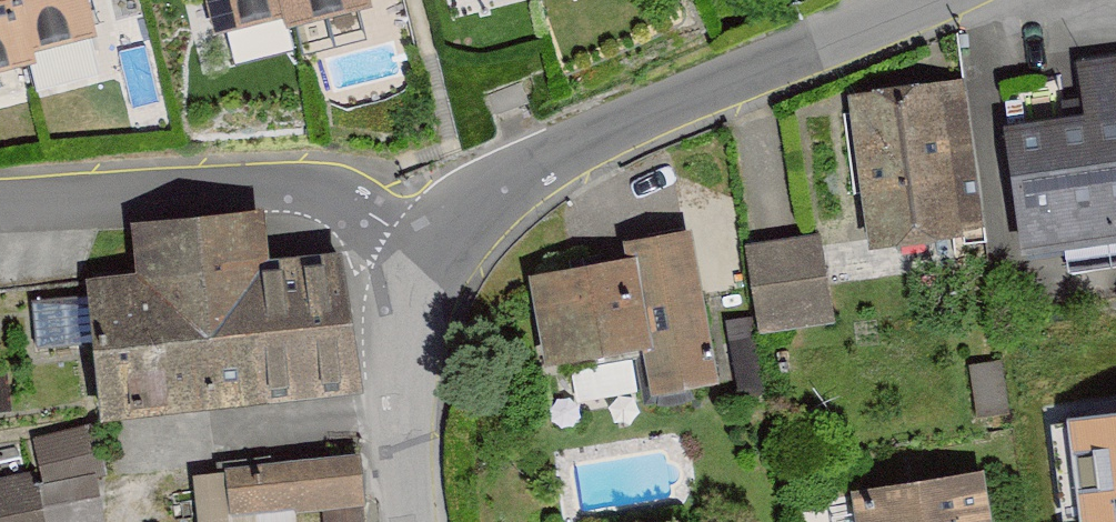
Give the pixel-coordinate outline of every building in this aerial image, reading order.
[(94,0),(0,0),(0,80),(108,53),(94,0)] [(380,0),(226,0),(236,42),(381,7),(380,0)] [(1023,140),(1039,255),(1115,245),(1115,70),(1094,73),(1102,130),(1023,140)] [(976,87),(865,107),(888,255),(1000,240),(976,87)] [(279,229),(154,244),(160,296),(112,302),(127,432),(375,403),(359,271),(285,280),(279,229)] [(644,273),(546,291),(562,379),(662,361),(671,406),(730,395),(702,244),(641,256),(644,273)] [(832,249),(762,260),(773,332),(844,321),(832,249)] [(35,295),(33,330),(92,334),(95,299),(35,295)] [(0,495),(0,521),(114,521),(107,485),(114,484),(106,440),(49,451),(55,485),(0,495)] [(196,478),(202,521),(296,521),(295,517),(366,508),(359,457),(196,478)] [(997,490),(869,511),(870,521),(1002,521),(997,490)] [(831,511),(833,521),(858,521),(855,507),(831,511)]
